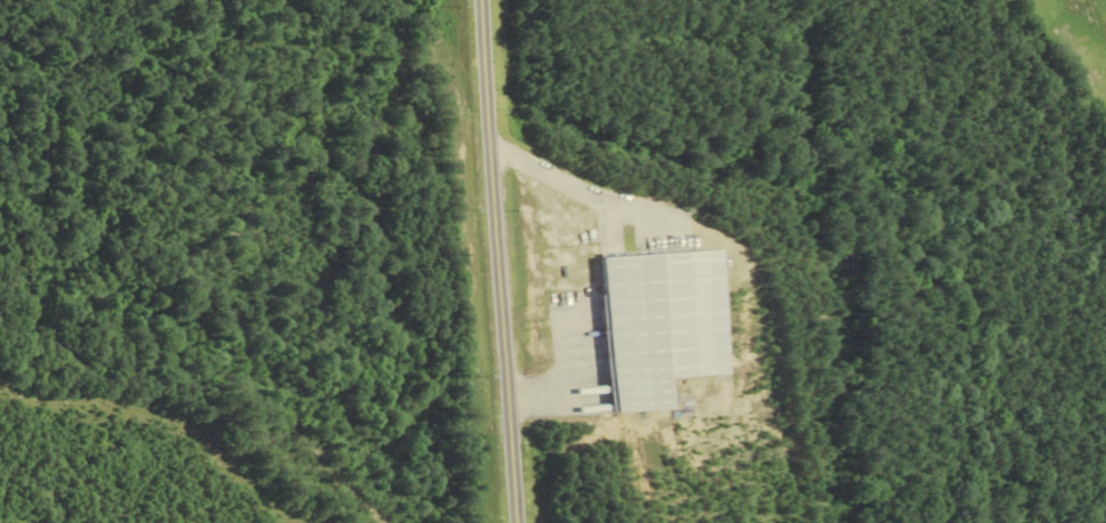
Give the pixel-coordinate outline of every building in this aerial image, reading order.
[(723,251),(603,257),(611,413),(673,410),(671,378),(730,375),(723,251)]
